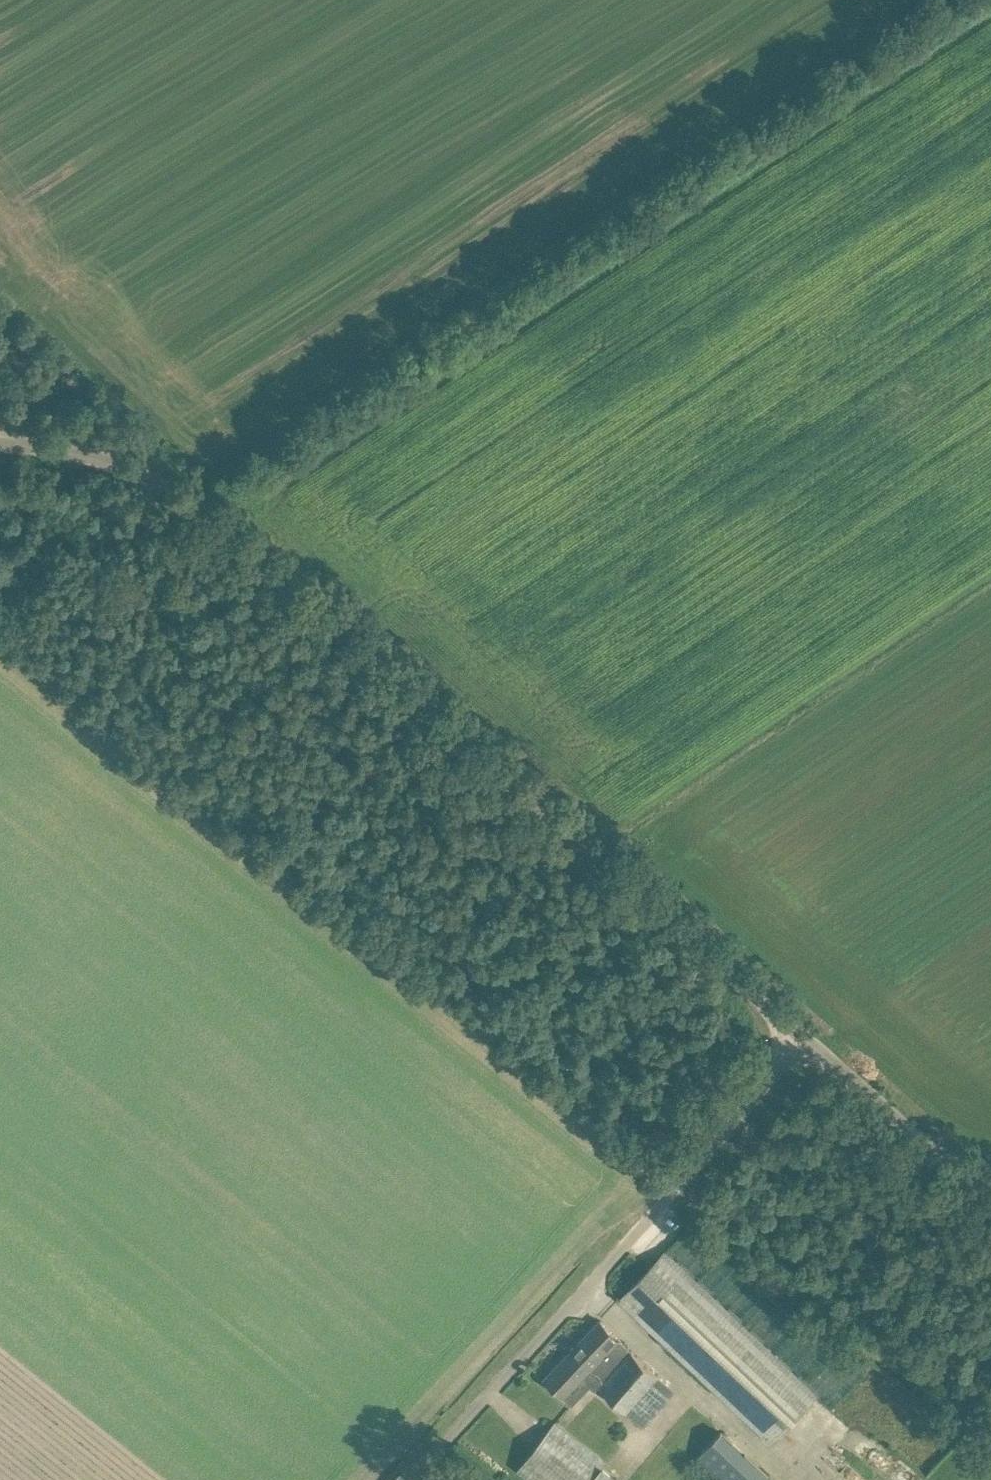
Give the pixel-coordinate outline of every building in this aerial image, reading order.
[(818,1394),(744,1324),(667,1249),(620,1299),(771,1442),(818,1394)] [(601,1319),(573,1348),(605,1379),(632,1350),(628,1347),(629,1346),(615,1333),(601,1319)] [(573,1348),(545,1377),(560,1391),(572,1403),(592,1383),(597,1388),(600,1385),(605,1379),(573,1348)] [(605,1379),(600,1385),(644,1425),(648,1420),(675,1390),(632,1350),(605,1379)] [(607,1461),(556,1420),(518,1469),(533,1479),(621,1479),(604,1467),(607,1461)] [(721,1430),(696,1456),(721,1479),(774,1479),(721,1430)]
